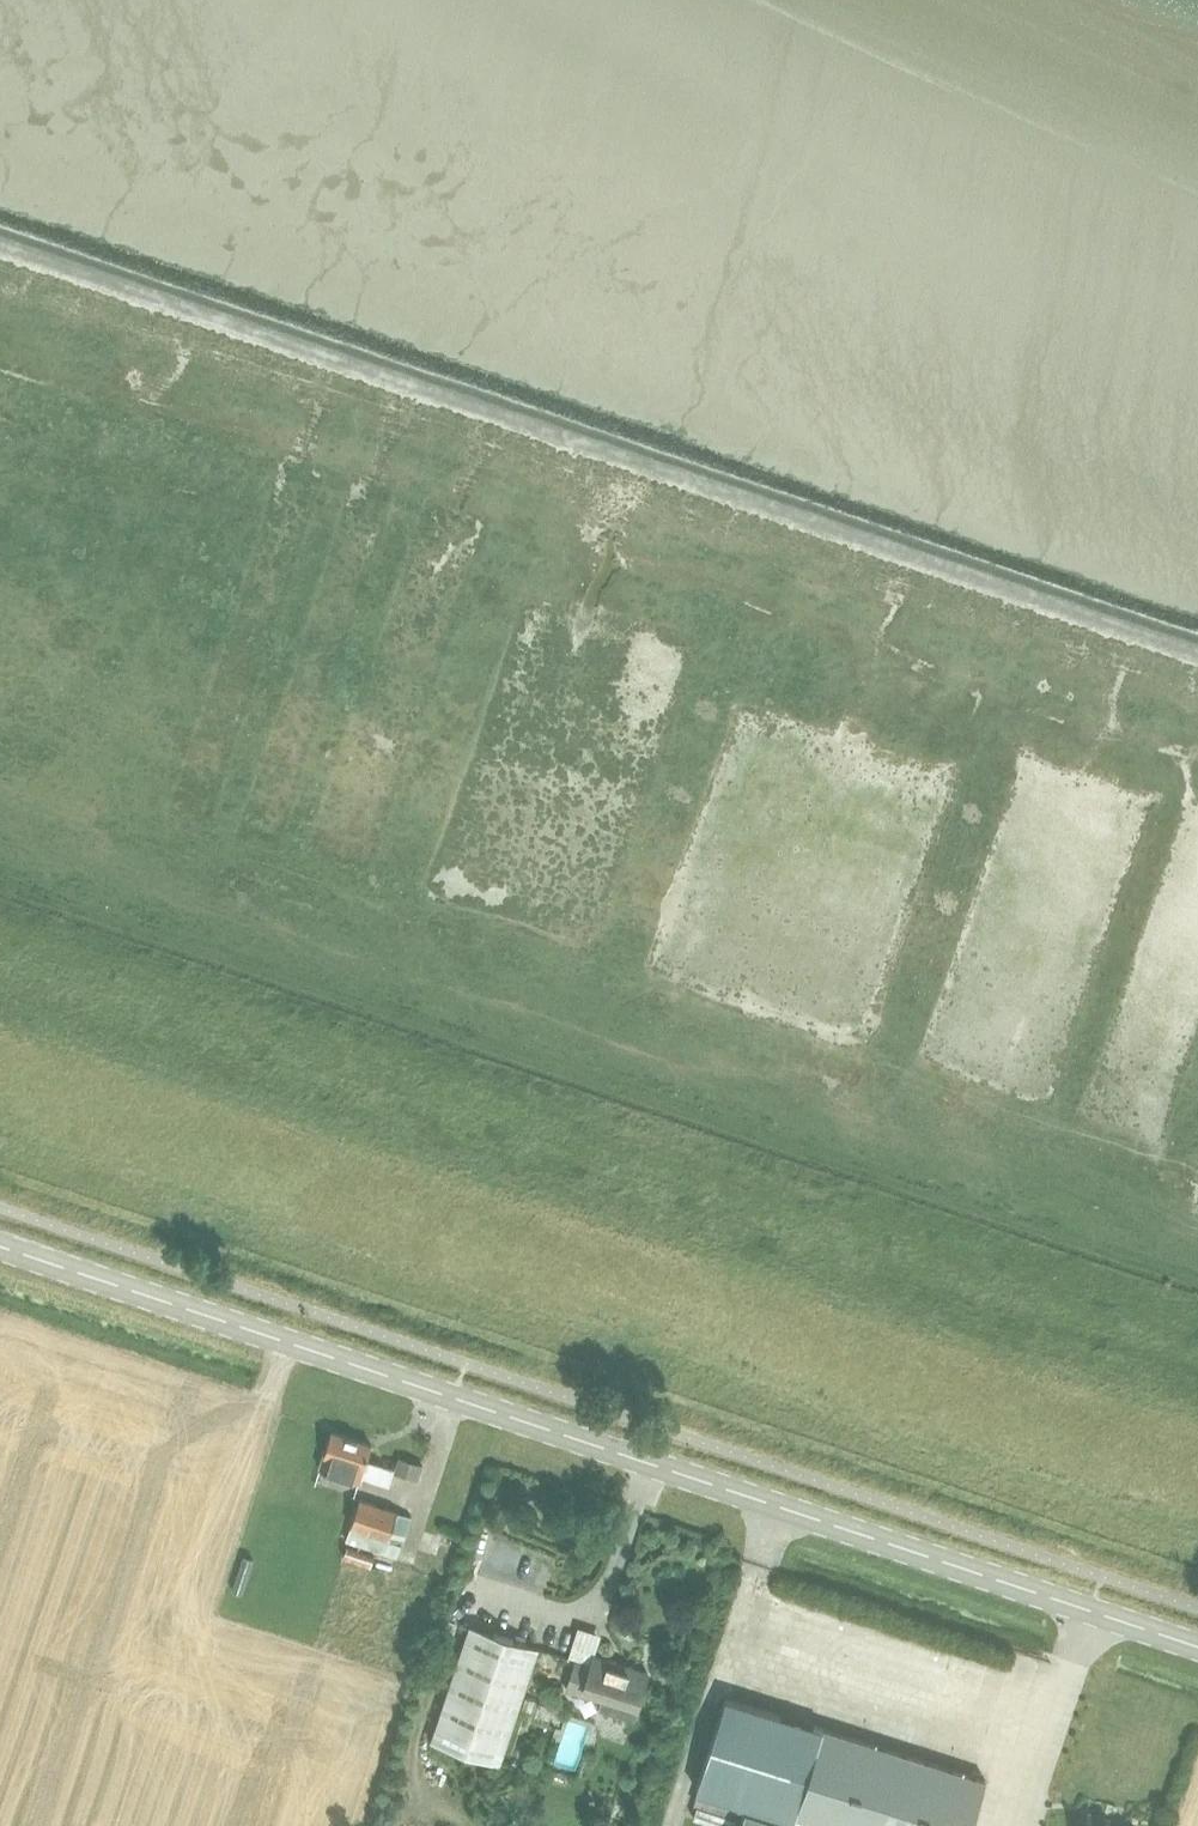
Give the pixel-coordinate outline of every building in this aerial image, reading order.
[(364,1460),(370,1444),(328,1430),(316,1466),(358,1480),(360,1474),(387,1483),(391,1468),(364,1460)] [(396,1454),(391,1468),(416,1475),(420,1462),(396,1454)] [(409,1515),(358,1498),(342,1543),(351,1547),(353,1541),(395,1556),(409,1515)] [(344,1545),(341,1555),(368,1564),(371,1554),(344,1545)] [(240,1553),(229,1588),(239,1591),(251,1556),(240,1553)] [(497,1762),(535,1647),(467,1624),(428,1739),(497,1762)] [(630,1717),(645,1672),(591,1654),(587,1664),(573,1659),(563,1688),(579,1693),(581,1687),(601,1694),(597,1706),(630,1717)] [(723,1697),(693,1791),(743,1807),(783,1820),(789,1822),(820,1727),(723,1697)] [(793,1825),(794,1825),(969,1825),(980,1786),(825,1733),(793,1825)] [(1088,1812),(1084,1825),(1124,1825),(1106,1820),(1108,1817),(1088,1812)] [(738,1825),(784,1825),(742,1813),(738,1825)]
